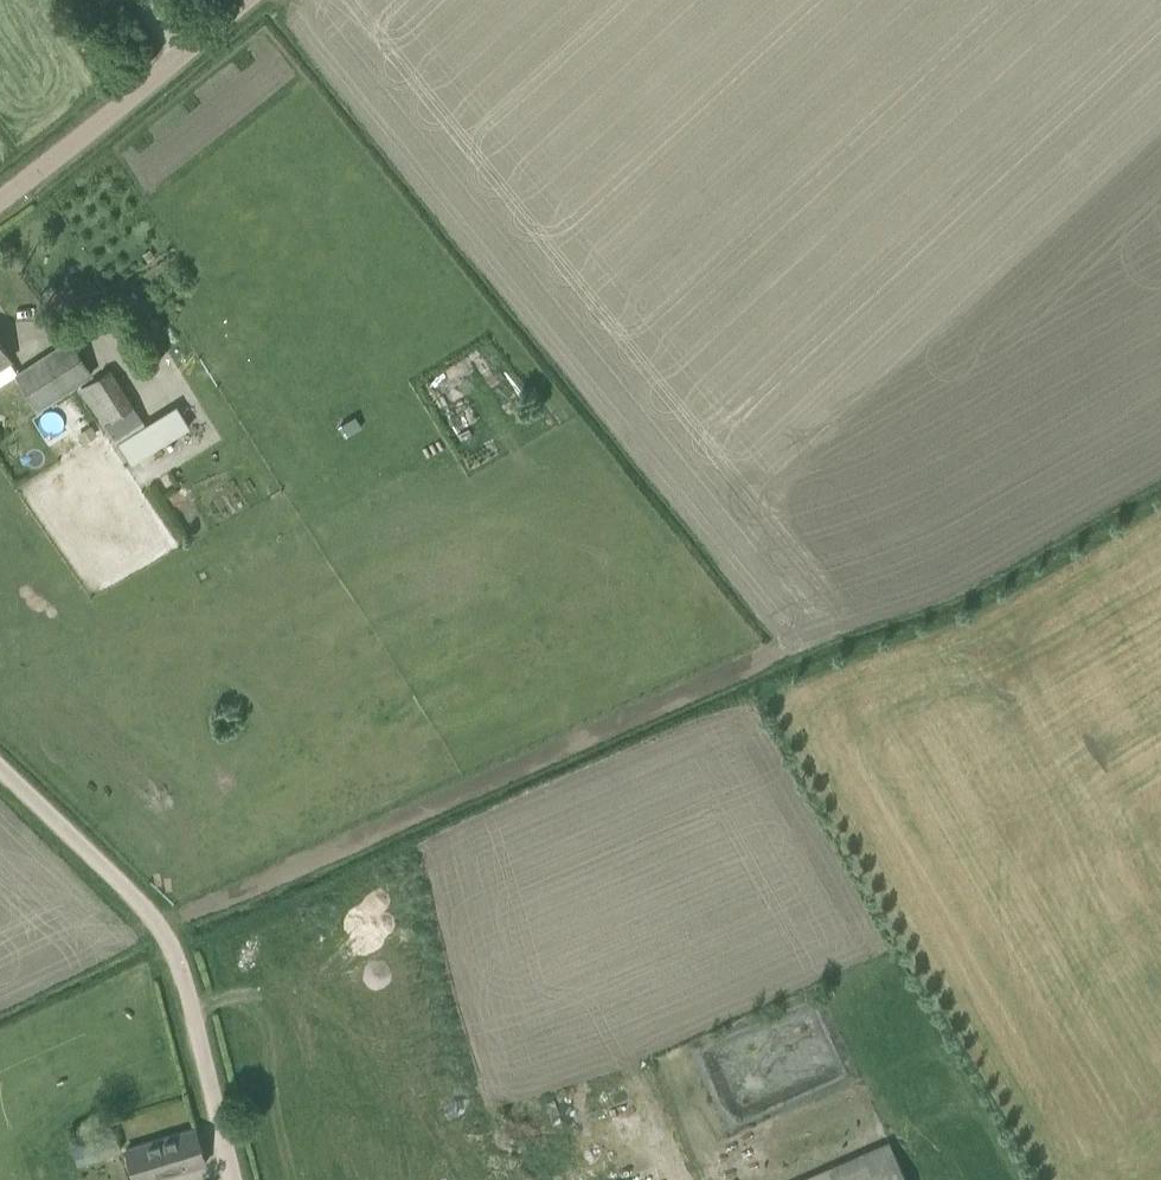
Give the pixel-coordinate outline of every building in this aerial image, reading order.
[(77,301),(66,304),(68,314),(79,311),(77,301)] [(14,375),(37,408),(92,375),(70,340),(14,375)] [(10,358),(0,342),(0,365),(10,358)] [(105,423),(116,439),(144,421),(110,368),(80,387),(103,424),(105,423)] [(134,1179),(147,1179),(206,1162),(195,1127),(124,1148),(134,1179)] [(798,1179),(907,1179),(889,1140),(798,1179)]
